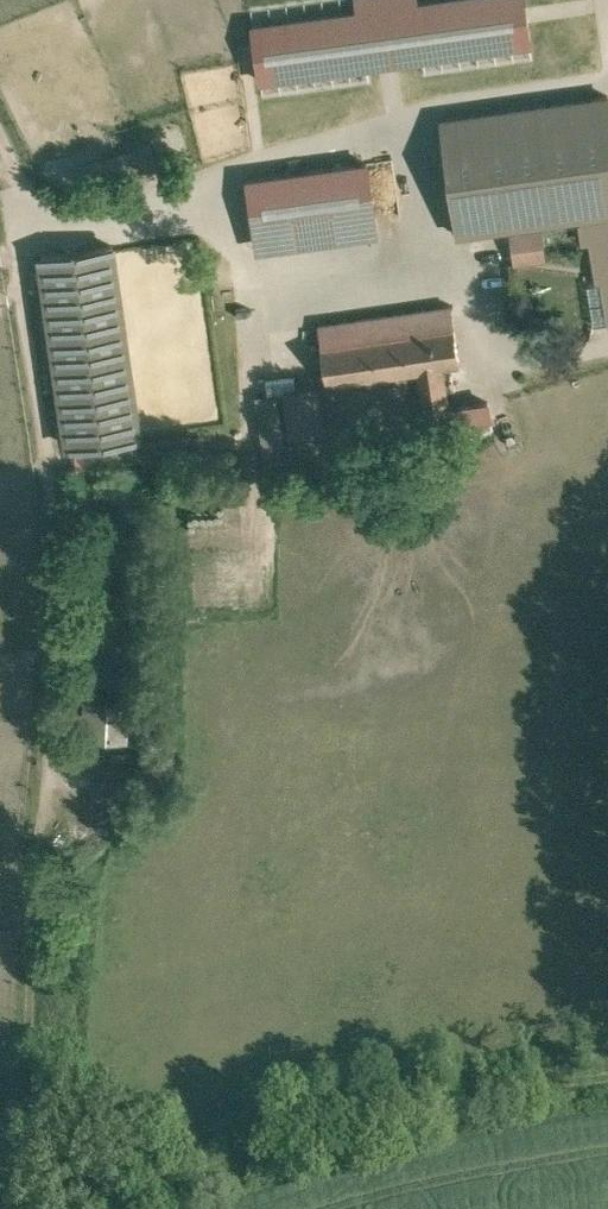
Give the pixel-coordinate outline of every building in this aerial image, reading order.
[(253,22),(262,84),(529,48),(522,0),(415,0),(253,22)] [(607,213),(607,96),(442,118),(457,234),(581,217),(607,213)] [(367,161),(248,178),(256,236),(376,220),(367,161)] [(581,217),(584,240),(599,237),(605,280),(607,280),(607,213),(581,217)] [(501,232),(506,264),(541,258),(535,226),(501,232)] [(113,245),(42,256),(69,446),(140,436),(140,431),(114,252),(113,245)] [(452,305),(319,325),(328,383),(419,369),(424,407),(447,403),(442,367),(461,364),(452,305)] [(317,386),(284,390),(289,434),(322,430),(317,386)] [(275,397),(255,399),(263,462),(283,460),(275,397)] [(491,420),(488,400),(424,409),(426,429),(491,420)] [(134,704),(78,701),(76,738),(132,741),(134,704)]
